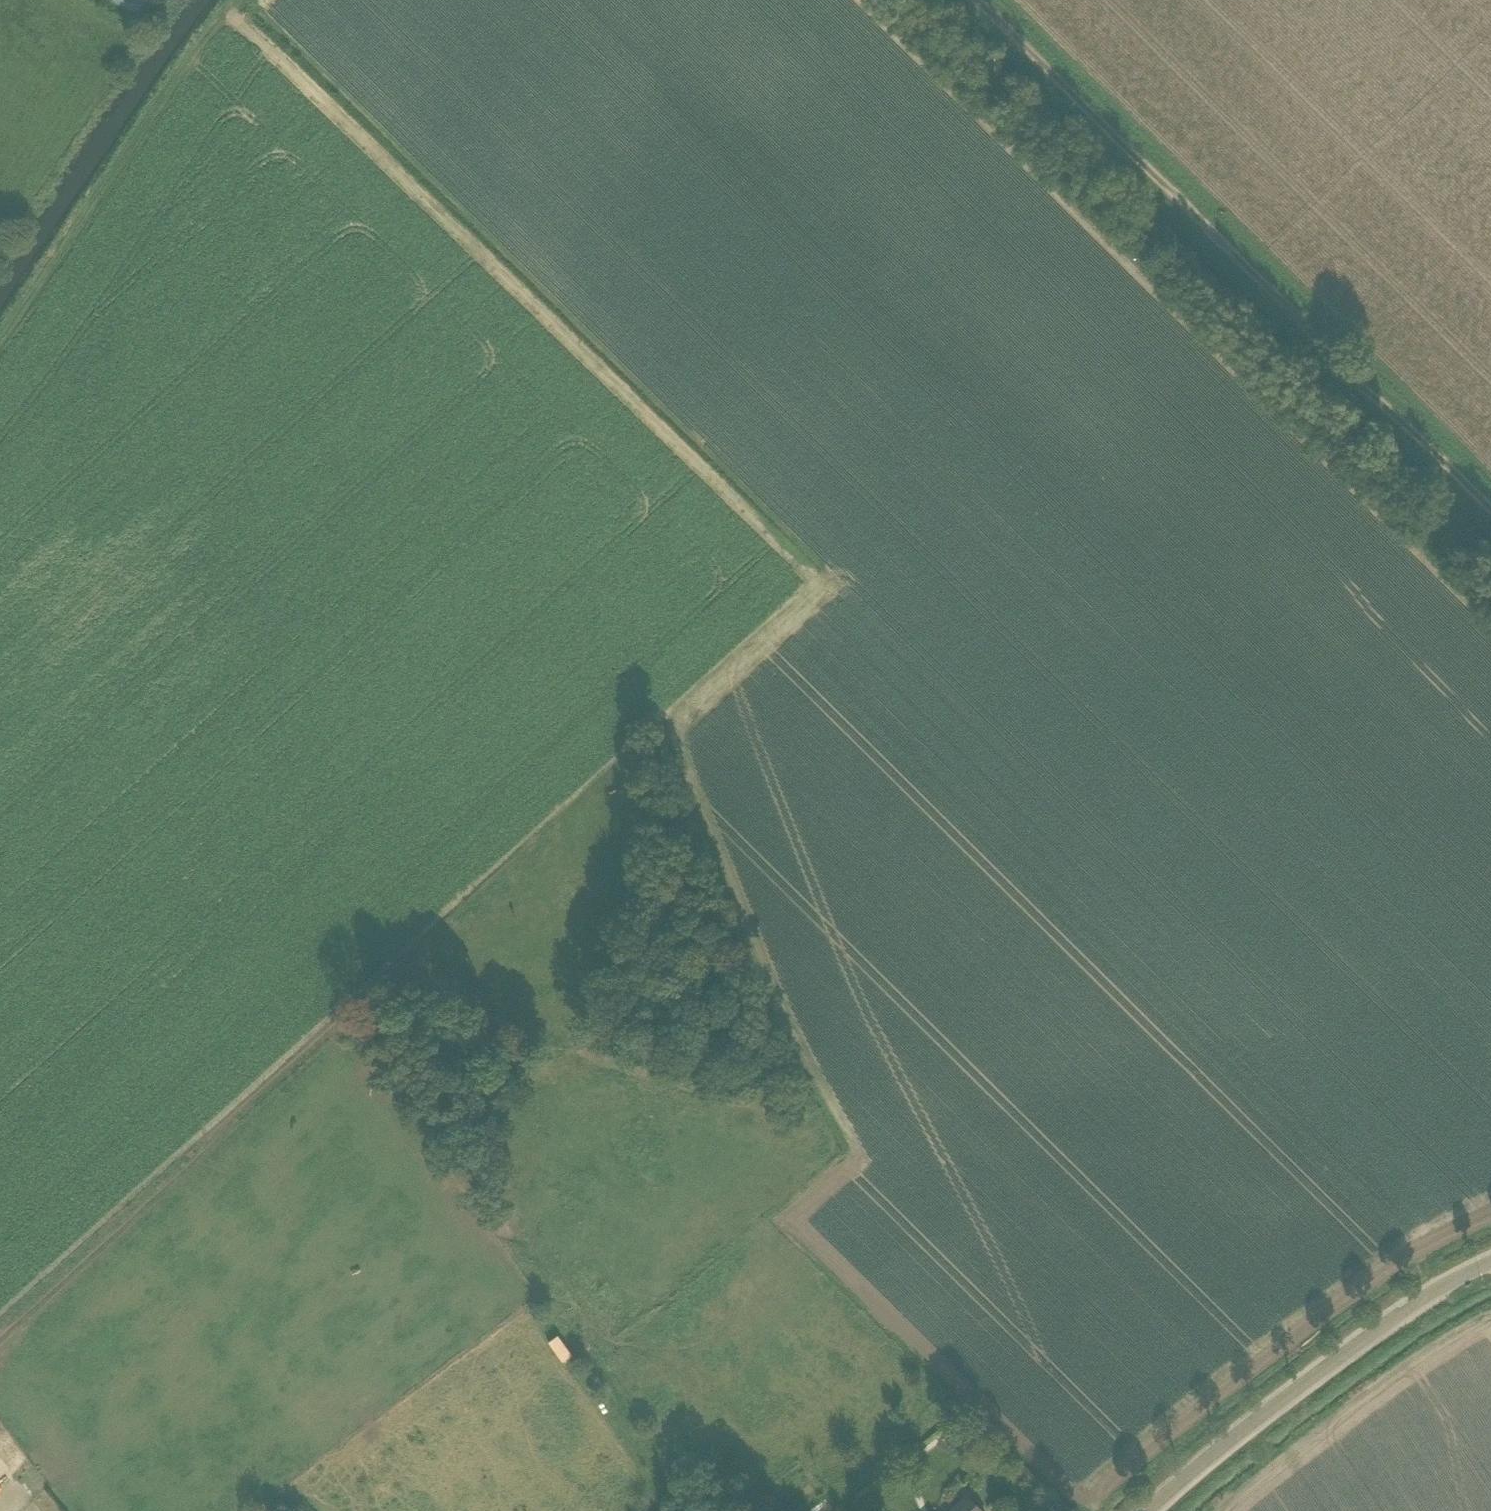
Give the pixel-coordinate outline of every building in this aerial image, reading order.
[(967,1498),(954,1510),(980,1510),(967,1498)]
